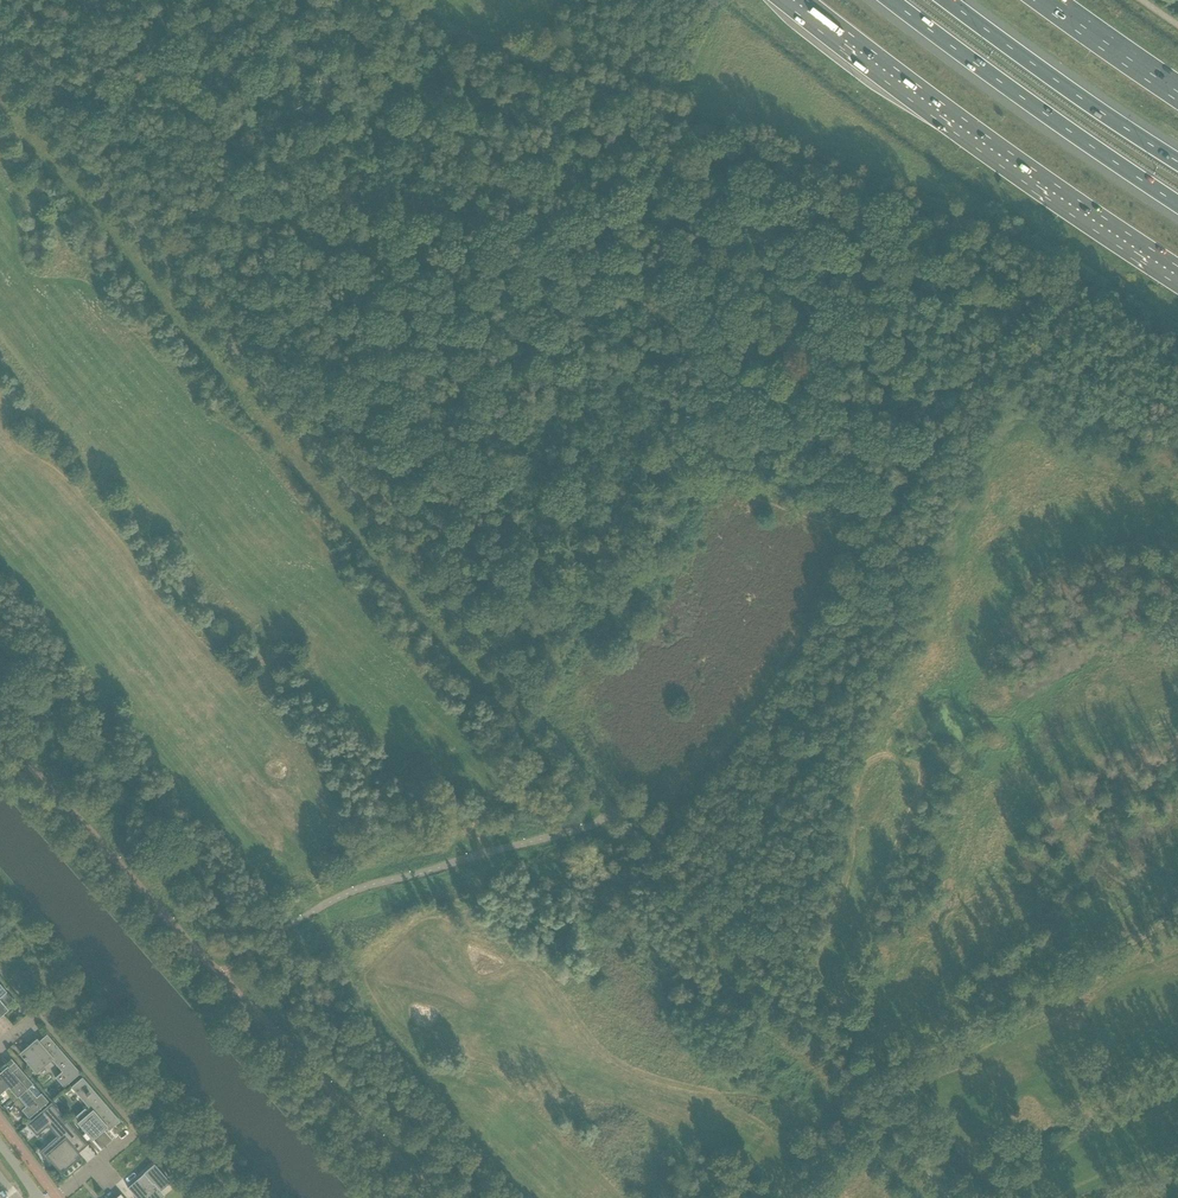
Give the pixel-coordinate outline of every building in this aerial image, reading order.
[(960,947),(962,956),(968,955),(966,946),(960,947)] [(3,1015),(9,1010),(0,1000),(0,1015),(2,1014),(3,1015)] [(31,1048),(30,1047),(22,1054),(25,1058),(24,1059),(26,1061),(27,1060),(37,1072),(51,1059),(62,1072),(55,1078),(64,1088),(80,1073),(47,1034),(38,1042),(37,1041),(34,1044),(35,1045),(31,1048)] [(9,1086),(26,1106),(22,1110),(29,1119),(48,1102),(43,1095),(33,1084),(12,1059),(11,1060),(14,1063),(0,1075),(0,1093),(9,1086)] [(89,1108),(86,1110),(89,1114),(79,1123),(92,1139),(93,1139),(104,1130),(103,1129),(105,1127),(109,1131),(120,1121),(82,1077),(71,1087),(89,1108)] [(60,1170),(63,1167),(64,1169),(76,1159),(75,1157),(79,1154),(77,1153),(86,1145),(66,1121),(64,1123),(58,1116),(60,1114),(51,1105),(28,1124),(37,1134),(48,1125),(63,1142),(53,1150),(49,1145),(41,1152),(49,1162),(51,1160),(60,1170)] [(128,1188),(136,1197),(153,1197),(170,1183),(154,1164),(143,1173),(144,1174),(128,1188)]
